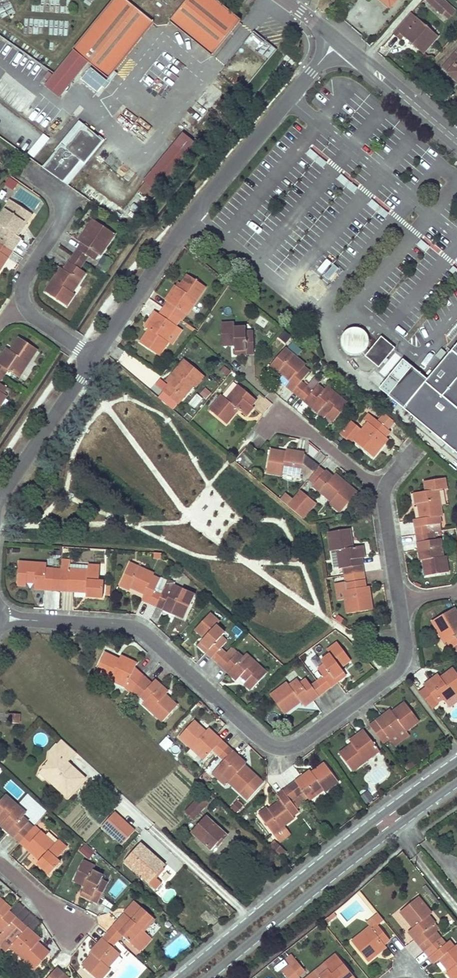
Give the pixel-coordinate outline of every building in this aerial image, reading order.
[(72,51),(87,64),(107,81),(153,25),(156,28),(159,24),(167,22),(211,59),(241,22),(214,0),(144,0),(142,2),(140,0),(114,0),(72,51)] [(448,20),(456,11),(444,0),(427,0),(426,1),(448,20)] [(437,37),(411,14),(394,33),(400,39),(404,35),(423,52),(437,37)] [(259,32),(249,41),(266,60),(276,51),(259,32)] [(87,64),(72,51),(54,72),(43,86),(58,99),(87,64)] [(456,83),(456,52),(441,69),(456,83)] [(80,119),(43,166),(68,185),(105,139),(80,119)] [(195,148),(180,136),(170,147),(185,160),(195,148)] [(185,160),(170,147),(141,183),(156,195),(185,160)] [(7,185),(15,188),(18,181),(9,178),(7,185)] [(2,243),(12,250),(20,237),(15,233),(23,220),(25,222),(31,213),(12,201),(0,218),(0,233),(6,237),(2,243)] [(81,243),(77,248),(87,255),(93,258),(97,254),(99,255),(114,233),(93,219),(78,240),(81,243)] [(12,250),(2,243),(0,242),(0,268),(12,250)] [(77,248),(73,254),(83,261),(87,255),(77,248)] [(73,254),(69,260),(79,267),(83,261),(73,254)] [(60,267),(44,291),(66,304),(74,293),(72,291),(85,271),(79,267),(69,260),(64,269),(60,267)] [(163,307),(179,317),(183,311),(186,313),(204,285),(188,274),(179,286),(175,284),(165,299),(167,301),(163,307)] [(148,328),(140,341),(158,354),(167,341),(165,339),(175,324),(179,317),(163,307),(159,313),(156,312),(146,327),(148,328)] [(221,322),(221,344),(233,343),(234,352),(253,351),(252,330),(245,330),(245,327),(233,326),(233,321),(221,322)] [(338,338),(354,355),(373,338),(357,321),(338,338)] [(172,344),(182,328),(175,324),(165,339),(167,341),(172,344)] [(379,366),(396,347),(382,335),(365,354),(379,366)] [(2,374),(6,368),(18,375),(36,348),(19,336),(10,349),(7,347),(0,357),(0,373),(2,374)] [(293,340),(288,346),(298,354),(303,349),(293,340)] [(284,347),(269,365),(277,372),(278,370),(289,380),(286,384),(298,395),(305,386),(299,380),(309,370),(303,365),(305,364),(284,347)] [(430,381),(403,358),(379,386),(456,452),(456,348),(430,381)] [(169,383),(163,390),(177,402),(192,384),(194,386),(204,375),(184,359),(166,380),(169,383)] [(221,394),(209,408),(226,422),(238,408),(245,414),(253,405),(251,403),(255,398),(238,384),(226,397),(221,394)] [(305,386),(298,395),(324,417),(326,415),(333,421),(346,403),(325,385),(322,389),(316,384),(311,390),(305,386)] [(197,408),(202,396),(195,392),(189,404),(197,408)] [(368,412),(363,417),(368,421),(370,423),(375,418),(368,412)] [(349,418),(338,432),(350,442),(352,439),(372,455),(387,437),(385,435),(389,430),(375,418),(370,423),(368,421),(361,428),(349,418)] [(270,448),(265,470),(281,474),(282,470),(299,473),(300,469),(302,458),(303,452),(285,449),(284,451),(270,448)] [(316,465),(304,455),(302,458),(300,469),(308,476),(316,465)] [(316,466),(306,479),(312,484),(322,471),(316,466)] [(322,471),(312,484),(330,499),(328,501),(339,510),(356,491),(334,472),(331,475),(324,469),(322,471)] [(447,487),(446,476),(423,480),(425,490),(436,488),(447,487)] [(286,503),(302,516),(314,502),(298,488),(292,496),(286,503)] [(415,533),(426,531),(426,525),(439,523),(438,515),(440,515),(436,488),(425,490),(413,492),(415,503),(417,502),(419,518),(413,518),(415,533)] [(285,490),(279,497),(286,503),(292,496),(285,490)] [(343,566),(344,574),(362,570),(361,563),(361,557),(363,556),(361,544),(351,545),(349,528),(328,531),(332,566),(339,565),(339,566),(343,566)] [(426,531),(415,533),(419,559),(422,559),(424,574),(447,571),(444,554),(441,554),(438,537),(434,538),(433,530),(426,531)] [(66,588),(67,589),(86,590),(85,594),(102,595),(102,580),(98,580),(99,565),(69,563),(69,559),(61,559),(60,569),(68,569),(66,588)] [(18,560),(16,584),(25,584),(26,581),(35,581),(34,586),(59,588),(60,569),(46,567),(46,562),(18,560)] [(129,562),(119,583),(129,588),(130,586),(143,592),(141,598),(154,604),(159,593),(166,578),(160,575),(158,577),(151,575),(153,572),(129,562)] [(60,569),(59,588),(66,588),(68,569),(60,569)] [(362,570),(344,574),(345,581),(345,582),(346,588),(343,589),(344,598),(346,612),(371,608),(368,585),(364,585),(362,570)] [(159,593),(154,604),(183,617),(193,593),(172,584),(173,581),(166,578),(159,593)] [(346,588),(345,582),(334,583),(337,599),(344,598),(343,589),(346,588)] [(431,620),(444,642),(446,640),(450,647),(456,642),(456,614),(453,607),(431,620)] [(208,612),(195,628),(203,636),(197,643),(211,656),(219,647),(226,640),(220,635),(223,631),(215,623),(218,620),(208,612)] [(322,663),(317,667),(322,674),(329,684),(344,673),(339,665),(349,658),(336,641),(326,649),(328,653),(319,660),(322,663)] [(230,657),(236,651),(230,645),(225,652),(230,657)] [(219,647),(211,656),(216,661),(224,652),(219,647)] [(224,652),(216,661),(236,679),(240,674),(246,680),(244,682),(250,687),(265,671),(245,653),(242,656),(236,651),(230,657),(225,652),(224,652)] [(104,652),(95,671),(125,685),(126,683),(133,689),(145,676),(133,666),(135,662),(119,655),(117,658),(104,652)] [(430,707),(442,698),(443,700),(456,691),(456,690),(456,673),(452,667),(439,677),(437,674),(422,684),(425,687),(419,692),(430,707)] [(322,674),(315,679),(323,689),(329,684),(322,674)] [(133,689),(131,692),(137,697),(139,695),(144,699),(142,701),(162,719),(177,704),(165,693),(167,690),(155,678),(151,681),(145,676),(133,689)] [(286,680),(269,693),(283,712),(299,699),(303,704),(317,693),(310,683),(305,677),(299,680),(297,678),(289,683),(286,680)] [(315,679),(310,683),(317,693),(323,689),(315,679)] [(456,700),(456,692),(456,691),(443,700),(448,707),(456,700)] [(390,709),(369,724),(383,742),(390,738),(403,728),(404,729),(417,719),(404,702),(392,710),(390,709)] [(9,712),(9,722),(18,722),(19,712),(9,712)] [(193,719),(178,735),(202,758),(212,748),(220,739),(207,727),(205,729),(193,719)] [(404,729),(403,728),(390,738),(395,745),(408,735),(404,729)] [(351,742),(338,752),(351,769),(378,749),(363,729),(349,739),(351,742)] [(166,736),(160,744),(167,749),(173,741),(166,736)] [(62,737),(52,747),(57,752),(48,761),(43,767),(49,773),(45,776),(66,796),(84,777),(71,764),(68,767),(64,764),(67,761),(77,751),(62,737)] [(220,739),(212,748),(217,753),(225,744),(220,739)] [(229,778),(227,780),(238,791),(254,774),(243,764),(245,762),(225,744),(217,753),(223,759),(216,766),(229,778)] [(49,751),(48,761),(57,752),(52,747),(49,751)] [(309,770),(289,784),(296,794),(302,790),(307,797),(308,798),(322,788),(324,790),(337,780),(323,762),(311,771),(309,770)] [(43,767),(39,770),(45,776),(49,773),(43,767)] [(246,798),(262,782),(254,774),(238,791),(246,798)] [(18,800),(25,792),(10,779),(4,786),(18,800)] [(289,784),(282,788),(290,798),(296,794),(289,784)] [(266,806),(258,813),(272,831),(273,831),(283,823),(293,816),(292,813),(298,809),(290,798),(282,788),(276,793),(280,799),(268,808),(266,806)] [(302,790),(296,794),(301,801),(307,797),(302,790)] [(0,799),(0,815),(4,819),(0,823),(13,835),(19,841),(27,832),(21,827),(27,820),(22,815),(25,812),(5,793),(0,799)] [(200,794),(184,811),(191,817),(207,801),(205,798),(200,794)] [(114,810),(102,824),(122,843),(134,829),(114,810)] [(206,816),(192,831),(210,847),(215,842),(217,843),(226,834),(206,816)] [(279,840),(290,833),(283,823),(273,831),(279,840)] [(33,824),(27,832),(19,841),(39,859),(37,861),(49,872),(59,861),(55,858),(66,846),(57,838),(53,842),(33,824)] [(268,844),(280,856),(285,850),(273,839),(268,844)] [(139,843),(123,860),(147,881),(153,875),(163,863),(139,843)] [(82,859),(73,878),(84,883),(80,892),(97,900),(107,882),(100,878),(101,874),(92,869),(94,866),(82,859)] [(153,875),(147,881),(154,887),(159,881),(153,875)] [(7,935),(20,921),(7,909),(10,906),(0,897),(0,929),(7,935)] [(418,897),(400,911),(413,927),(409,931),(419,944),(421,946),(425,951),(441,938),(435,930),(431,926),(435,923),(429,915),(432,913),(418,897)] [(133,899),(122,911),(123,912),(126,914),(137,902),(133,899)] [(123,912),(112,925),(121,934),(139,950),(151,937),(143,929),(154,918),(137,902),(126,914),(123,912)] [(366,921),(371,926),(372,929),(376,925),(377,925),(371,917),(366,921)] [(13,940),(9,945),(34,967),(49,951),(37,940),(39,938),(20,921),(7,935),(13,940)] [(112,925),(107,931),(116,939),(121,934),(112,925)] [(389,940),(376,925),(372,929),(371,926),(352,941),(368,962),(386,947),(384,944),(389,940)] [(107,931),(102,936),(111,945),(116,939),(107,931)] [(82,964),(98,977),(99,977),(110,967),(108,965),(119,952),(111,945),(102,936),(89,950),(92,952),(82,964)] [(441,938),(425,951),(429,957),(446,944),(441,938)] [(429,957),(435,963),(440,959),(450,971),(448,972),(453,977),(456,977),(456,947),(456,946),(454,948),(449,941),(446,944),(429,957)] [(290,965),(296,959),(297,959),(291,952),(284,958),(290,965)] [(323,964),(327,969),(316,977),(349,977),(352,975),(335,954),(323,964)] [(296,959),(290,965),(297,975),(304,969),(296,959)] [(310,975),(312,977),(316,977),(327,969),(323,964),(310,975)] [(282,971),(288,977),(297,977),(299,976),(297,975),(290,965),(282,971)] [(44,977),(69,977),(55,966),(44,977)]
